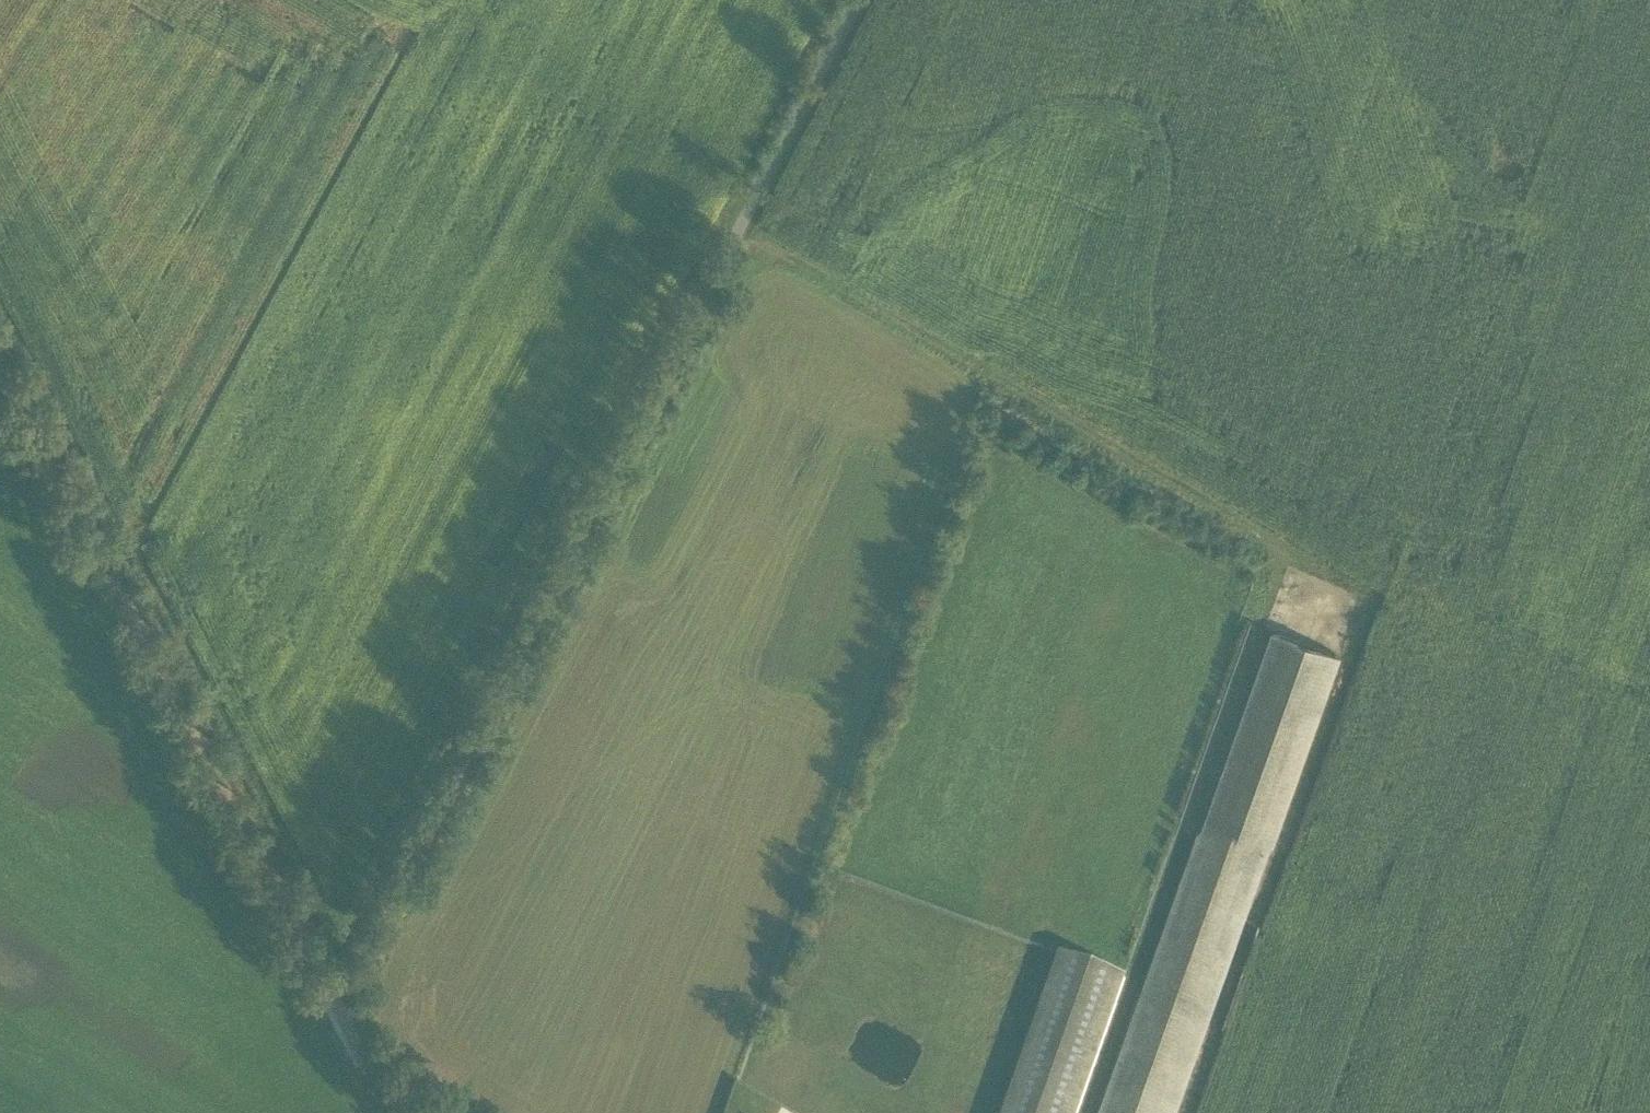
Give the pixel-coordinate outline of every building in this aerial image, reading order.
[(1345,653),(1275,628),(1098,1112),(1177,1112),(1345,653)] [(1061,950),(1001,1112),(1081,1112),(1131,975),(1061,950)]
